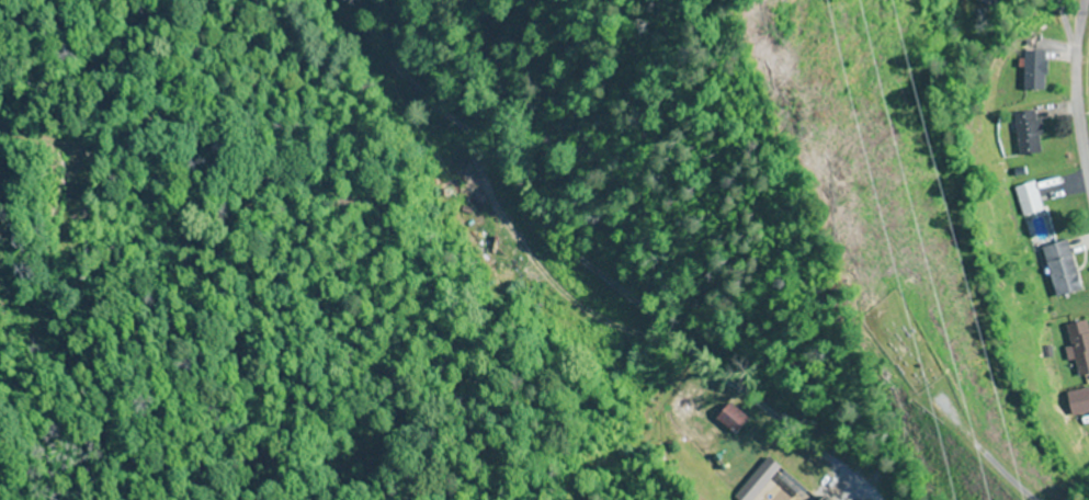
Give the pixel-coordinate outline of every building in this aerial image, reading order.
[(1018,142),(1035,142),(1035,120),(1018,120),(1018,142)] [(1079,290),(1065,240),(1038,247),(1052,297),(1079,290)] [(1088,374),(1088,339),(1086,320),(1064,324),(1073,377),(1088,374)]
